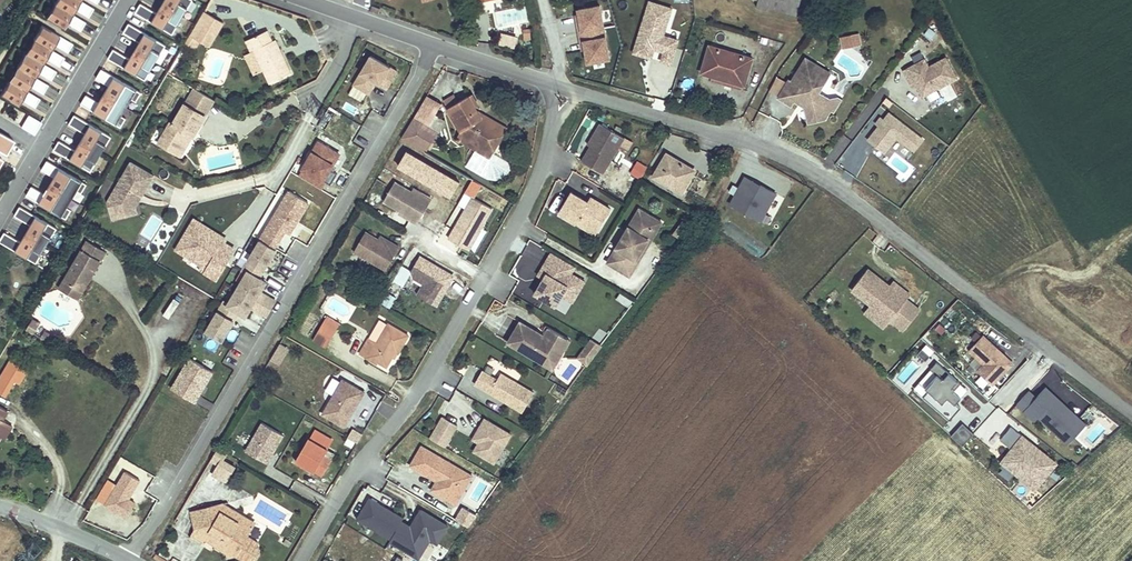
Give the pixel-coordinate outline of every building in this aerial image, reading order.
[(79,0),(56,0),(54,3),(72,14),(75,9),(88,17),(93,9),(80,0),(79,0)] [(193,0),(165,0),(162,5),(183,17),(193,0)] [(800,5),(790,2),(790,0),(757,0),(758,0),(757,7),(766,10),(767,7),(797,15),(800,5)] [(482,13),(480,2),(471,4),(473,15),(482,13)] [(661,62),(670,65),(678,41),(663,36),(672,10),(650,2),(636,44),(654,50),(664,53),(661,62)] [(72,14),(54,3),(46,18),(63,29),(67,23),(80,31),(85,23),(72,14)] [(172,35),(183,17),(162,5),(157,13),(141,3),(135,13),(172,35)] [(588,63),(609,59),(600,6),(579,10),(580,15),(581,22),(578,23),(579,33),(585,32),(587,41),(584,41),(586,51),(588,63)] [(201,42),(202,43),(209,32),(216,36),(224,22),(205,11),(185,44),(196,50),(201,42)] [(155,63),(166,46),(129,23),(123,32),(140,42),(135,51),(155,63)] [(73,44),(60,36),(42,25),(33,39),(51,50),(54,44),(67,52),(73,44)] [(246,41),(251,52),(254,51),(270,84),(292,73),(275,39),(273,41),(268,30),(246,41)] [(210,47),(216,36),(209,32),(202,43),(210,47)] [(850,35),(852,47),(861,45),(859,33),(850,35)] [(503,46),(514,48),(516,37),(504,35),(503,46)] [(844,48),(852,47),(850,35),(841,37),(844,48)] [(51,50),(33,39),(25,52),(43,63),(46,58),(59,66),(64,58),(51,50)] [(654,50),(636,44),(633,54),(651,59),(654,50)] [(744,85),(752,59),(721,50),(710,46),(702,73),(711,76),(712,76),(713,73),(733,78),(732,82),(744,85)] [(145,81),(155,63),(135,51),(130,59),(113,49),(108,58),(145,81)] [(43,63),(25,52),(17,66),(35,77),(38,72),(51,80),(56,72),(43,63)] [(354,85),(369,94),(376,82),(388,89),(398,72),(371,56),(354,85)] [(957,78),(946,58),(929,67),(924,59),(904,70),(909,79),(912,77),(923,97),(957,78)] [(830,74),(806,59),(792,82),(789,80),(779,97),(779,98),(791,105),(797,96),(803,99),(807,98),(808,102),(805,107),(809,123),(825,119),(830,110),(828,109),(827,103),(829,99),(822,94),(817,96),(816,91),(817,89),(820,91),(830,74)] [(35,77),(17,66),(9,80),(27,91),(30,86),(43,94),(48,85),(35,77)] [(137,102),(142,93),(101,69),(96,78),(108,86),(104,94),(128,108),(133,100),(137,102)] [(743,90),(744,85),(732,82),(733,78),(713,73),(712,76),(711,76),(710,80),(743,90)] [(779,97),(788,83),(777,77),(770,91),(779,97)] [(909,79),(914,88),(917,87),(912,77),(909,79)] [(27,91),(9,80),(0,95),(18,106),(22,100),(34,108),(40,99),(27,91)] [(194,88),(184,104),(206,117),(215,100),(194,88)] [(123,117),(128,108),(104,94),(99,102),(86,95),(81,104),(121,128),(126,119),(123,117)] [(472,94),(468,97),(475,107),(478,105),(472,94)] [(427,95),(414,117),(429,126),(442,104),(427,95)] [(444,101),(448,108),(458,103),(454,95),(444,101)] [(478,113),(475,107),(468,97),(458,103),(448,108),(461,131),(465,139),(471,142),(474,138),(486,145),(497,127),(476,115),(478,113)] [(834,112),(841,100),(837,97),(829,99),(827,103),(828,109),(830,110),(834,112)] [(206,117),(184,104),(173,123),(173,122),(172,123),(170,122),(158,143),(178,155),(190,135),(194,137),(206,117)] [(497,127),(499,123),(479,112),(476,115),(497,127)] [(923,140),(889,113),(884,120),(880,126),(869,140),(885,152),(897,137),(914,151),(923,140)] [(34,135),(41,123),(28,115),(21,127),(34,135)] [(101,155),(112,137),(74,115),(69,124),(85,134),(80,142),(101,155)] [(438,132),(429,126),(414,117),(401,139),(425,153),(438,132)] [(499,123),(497,127),(486,145),(474,138),(471,142),(465,139),(461,131),(455,140),(460,143),(461,141),(490,158),(507,129),(499,123)] [(600,124),(596,132),(598,134),(591,147),(582,162),(603,174),(611,161),(619,146),(624,138),(600,124)] [(588,145),(591,147),(598,134),(596,132),(588,145)] [(5,154),(14,141),(0,133),(0,151),(5,154)] [(182,157),(194,137),(190,135),(178,155),(182,157)] [(91,172),(101,155),(80,142),(75,151),(59,141),(53,150),(91,172)] [(299,176),(322,190),(326,182),(331,185),(337,174),(330,170),(339,154),(319,142),(299,176)] [(627,151),(619,146),(611,161),(619,166),(627,151)] [(403,154),(398,166),(420,175),(425,162),(403,154)] [(681,193),(690,178),(686,176),(690,168),(666,154),(653,176),(681,193)] [(82,194),(88,185),(47,161),(42,170),(54,177),(49,186),(73,200),(78,191),(82,194)] [(108,201),(109,206),(126,216),(137,213),(134,202),(138,194),(142,196),(154,176),(131,162),(108,201)] [(641,179),(648,168),(638,162),(631,173),(641,179)] [(695,171),(690,168),(686,176),(690,178),(695,171)] [(627,202),(640,180),(631,175),(619,197),(627,202)] [(748,191),(752,184),(759,188),(761,185),(746,177),(740,187),(748,191)] [(432,199),(423,194),(421,198),(394,182),(384,201),(401,211),(411,216),(409,219),(417,224),(432,199)] [(769,225),(785,198),(761,185),(759,188),(752,184),(748,191),(740,187),(730,204),(769,225)] [(68,208),(73,200),(49,186),(44,194),(32,186),(26,196),(66,219),(72,210),(68,208)] [(440,197),(444,190),(440,187),(436,195),(440,197)] [(413,189),(411,192),(421,198),(423,194),(413,189)] [(260,240),(274,248),(284,231),(292,219),(296,222),(308,202),(289,191),(260,240)] [(593,205),(588,202),(571,192),(558,213),(582,227),(583,224),(590,228),(594,222),(601,227),(611,209),(596,201),(593,205)] [(463,221),(460,219),(449,239),(468,250),(492,208),(472,197),(463,213),(467,215),(463,221)] [(113,220),(126,216),(109,206),(113,220)] [(47,246),(57,229),(20,207),(14,216),(31,225),(26,234),(47,246)] [(640,210),(635,217),(657,230),(661,223),(640,210)] [(399,213),(409,219),(411,216),(401,211),(399,213)] [(657,230),(635,217),(608,263),(630,275),(639,260),(636,259),(647,240),(650,241),(657,230)] [(239,246),(192,218),(171,254),(219,281),(239,246)] [(292,219),(284,231),(289,234),(296,222),(292,219)] [(684,220),(676,232),(683,237),(692,225),(684,220)] [(596,235),(601,227),(594,222),(590,228),(583,224),(582,227),(596,235)] [(47,246),(26,234),(21,242),(4,232),(0,240),(0,242),(36,264),(47,246)] [(399,247),(391,243),(389,246),(378,239),(365,232),(354,252),(386,270),(399,247)] [(681,240),(683,237),(676,232),(673,235),(681,240)] [(380,236),(378,239),(389,246),(391,243),(380,236)] [(260,278),(276,250),(274,248),(260,240),(243,269),(247,271),(237,288),(271,308),(276,301),(261,292),(266,282),(260,278)] [(639,260),(650,241),(647,240),(636,259),(639,260)] [(64,280),(83,291),(90,277),(87,276),(89,272),(93,274),(106,251),(87,241),(64,280)] [(576,267),(552,252),(541,271),(547,274),(544,280),(535,294),(556,306),(562,296),(568,287),(579,293),(586,282),(572,274),(576,267)] [(425,284),(421,290),(430,295),(427,300),(436,305),(453,276),(420,257),(412,271),(413,277),(425,284)] [(920,310),(907,299),(889,286),(868,269),(852,290),(904,331),(920,310)] [(544,280),(547,274),(541,271),(538,276),(544,280)] [(78,299),(83,291),(64,280),(59,289),(78,299)] [(893,281),(889,286),(907,299),(911,295),(893,281)] [(574,302),(579,293),(568,287),(562,296),(574,302)] [(246,317),(251,307),(266,316),(271,308),(237,288),(226,306),(223,304),(206,332),(222,341),(239,313),(246,317)] [(418,295),(427,300),(430,295),(421,290),(418,295)] [(391,308),(395,298),(387,294),(383,304),(391,308)] [(173,299),(164,316),(171,319),(179,302),(173,299)] [(884,328),(890,320),(871,305),(865,312),(884,328)] [(496,336),(508,342),(519,321),(507,315),(496,336)] [(327,316),(323,322),(330,326),(334,320),(327,316)] [(40,324),(32,320),(26,329),(34,334),(40,324)] [(334,320),(330,326),(337,330),(340,324),(334,320)] [(380,320),(369,339),(377,343),(388,325),(380,320)] [(330,326),(323,322),(313,340),(326,348),(337,330),(330,326)] [(553,369),(560,356),(554,352),(564,336),(549,328),(544,336),(520,322),(508,342),(553,369)] [(377,343),(369,339),(360,354),(369,359),(370,357),(387,367),(396,351),(398,353),(408,336),(388,324),(377,343)] [(52,336),(44,331),(41,338),(48,342),(52,336)] [(1001,356),(1003,354),(983,335),(969,350),(984,364),(978,371),(992,385),(1013,363),(1006,357),(1004,358),(1001,356)] [(570,340),(564,336),(554,352),(560,356),(570,340)] [(592,340),(589,343),(598,350),(601,346),(592,340)] [(589,343),(583,352),(591,359),(598,350),(589,343)] [(280,344),(275,352),(283,357),(287,348),(280,344)] [(930,356),(922,349),(918,354),(926,361),(930,356)] [(278,364),(283,357),(275,352),(270,359),(278,364)] [(587,364),(591,359),(583,352),(579,358),(587,364)] [(190,358),(171,389),(195,403),(213,372),(190,358)] [(13,371),(17,365),(10,361),(6,367),(13,371)] [(961,397),(954,391),(961,383),(937,362),(931,369),(937,374),(925,388),(929,391),(924,397),(950,420),(961,408),(956,403),(961,397)] [(23,368),(17,365),(13,371),(19,374),(23,368)] [(475,384),(500,399),(501,396),(505,398),(504,401),(523,412),(534,393),(501,374),(497,380),(483,371),(475,384)] [(0,379),(0,394),(5,397),(15,381),(3,374),(0,379)] [(364,392),(342,380),(323,414),(344,426),(364,392)] [(1064,412),(1063,411),(1058,406),(1062,402),(1046,387),(1036,397),(1029,391),(1017,404),(1035,421),(1039,417),(1062,439),(1080,419),(1068,408),(1064,412)] [(1068,408),(1062,402),(1058,406),(1064,412),(1068,408)] [(430,439),(445,447),(457,425),(443,417),(430,439)] [(485,419),(478,431),(484,434),(479,442),(474,451),(494,463),(511,435),(485,419)] [(1068,444),(1086,425),(1080,419),(1062,439),(1068,444)] [(6,422),(0,433),(0,435),(1,436),(1,437),(4,439),(12,425),(6,422)] [(245,451),(268,464),(284,435),(262,423),(245,451)] [(962,425),(952,436),(963,446),(973,434),(962,425)] [(1011,427),(1000,440),(1012,449),(1006,456),(1024,470),(1023,472),(1039,485),(1054,466),(1041,456),(1044,453),(1036,447),(1034,450),(1021,439),(1023,436),(1011,427)] [(357,445),(363,435),(353,429),(347,439),(357,445)] [(315,430),(310,439),(328,450),(333,441),(315,430)] [(473,439),(479,442),(484,434),(478,431),(473,439)] [(1036,447),(1023,436),(1021,439),(1034,450),(1036,447)] [(309,438),(298,457),(307,463),(305,466),(322,477),(332,460),(325,455),(328,450),(310,439),(309,438)] [(411,466),(433,479),(434,476),(439,478),(432,490),(456,504),(461,495),(456,491),(467,473),(422,447),(411,466)] [(218,464),(212,474),(227,482),(235,467),(224,461),(228,453),(218,448),(211,460),(218,464)] [(1057,463),(1044,453),(1041,456),(1054,466),(1057,463)] [(1024,470),(1006,456),(1001,462),(1036,489),(1039,485),(1023,472),(1024,470)] [(295,461),(305,466),(307,463),(298,457),(295,461)] [(126,472),(106,505),(127,517),(135,503),(128,499),(140,480),(126,472)] [(472,476),(467,473),(456,491),(461,495),(472,476)] [(421,510),(408,532),(399,527),(402,521),(404,518),(370,498),(358,519),(391,539),(390,541),(419,558),(426,547),(422,545),(427,537),(437,543),(448,526),(421,510)] [(222,504),(209,507),(209,508),(220,515),(233,511),(222,504)] [(237,555),(242,554),(242,559),(247,560),(256,560),(258,557),(257,553),(260,552),(257,543),(254,544),(253,540),(247,536),(240,532),(239,521),(242,516),(233,511),(220,515),(209,508),(209,507),(191,512),(195,528),(208,535),(212,528),(213,529),(216,543),(223,547),(227,546),(236,545),(237,555)] [(469,528),(477,516),(463,507),(455,520),(469,528)] [(254,523),(242,516),(239,521),(240,532),(247,536),(254,523)] [(205,540),(208,535),(195,528),(193,532),(205,540)] [(228,556),(237,555),(236,545),(227,546),(228,556)]
